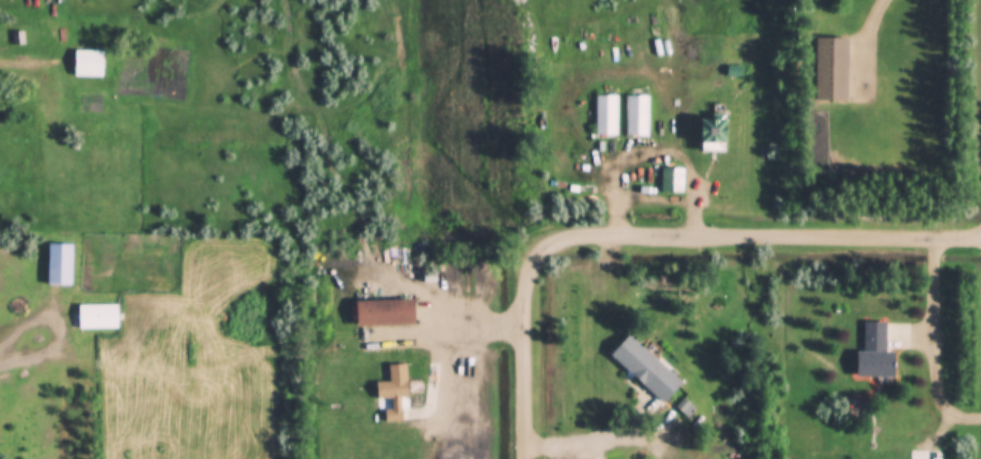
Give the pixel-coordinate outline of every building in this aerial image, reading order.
[(848,103),(848,39),(816,39),(816,103),(848,103)] [(103,78),(103,51),(75,51),(75,78),(103,78)] [(617,96),(595,96),(595,137),(617,137),(617,96)] [(649,96),(626,96),(626,137),(649,137),(649,96)] [(726,153),(726,113),(713,113),(713,120),(701,120),(701,153),(726,153)] [(684,169),(661,169),(661,194),(684,194),(684,169)] [(72,286),(72,245),(48,245),(48,286),(72,286)] [(414,301),(356,301),(356,327),(414,327),(414,301)] [(78,330),(117,330),(117,305),(78,305),(78,330)] [(895,379),(895,355),(885,355),(885,323),(863,323),(863,353),(857,353),(857,379),(895,379)] [(664,405),(683,384),(629,335),(610,357),(664,405)] [(406,365),(389,365),(389,382),(377,383),(378,400),(392,400),(392,410),(386,411),(386,423),(408,422),(406,365)]
